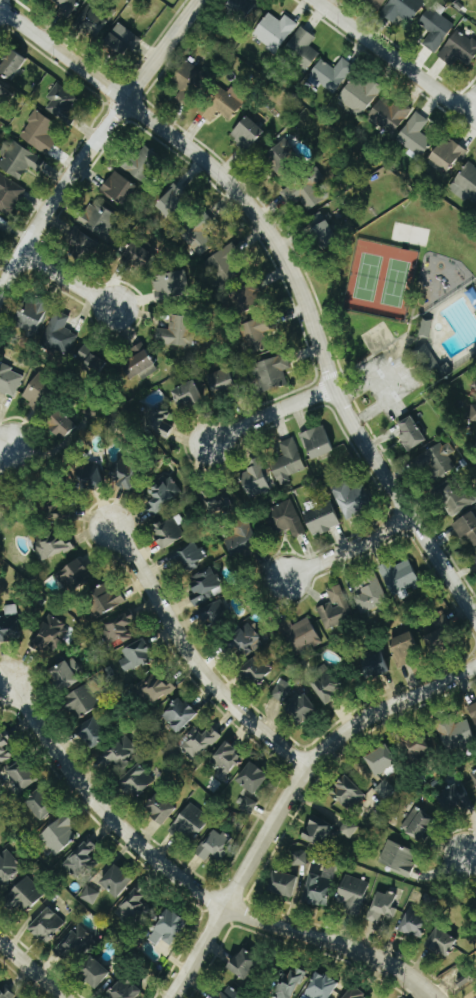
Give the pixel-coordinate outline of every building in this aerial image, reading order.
[(69,15),(80,0),(50,0),(69,15)] [(228,14),(254,13),(254,0),(228,0),(228,14)] [(394,24),(399,16),(410,24),(426,2),(424,0),(391,0),(380,14),(394,24)] [(455,25),(440,14),(444,8),(435,1),(419,24),(431,33),(422,44),(435,53),(455,25)] [(98,37),(109,19),(86,5),(75,24),(98,37)] [(298,23),(285,15),(281,21),(268,12),(252,36),(278,53),(298,23)] [(138,38),(119,23),(103,42),(122,58),(138,38)] [(307,71),(320,54),(309,46),(316,37),(301,27),(282,54),(307,71)] [(456,68),(461,60),(470,66),(475,57),(475,42),(457,29),(438,56),(456,68)] [(26,59),(11,49),(3,61),(0,59),(0,72),(12,80),(26,59)] [(321,59),(308,78),(334,96),(355,67),(342,58),(335,69),(321,59)] [(191,94),(198,96),(207,70),(181,62),(173,88),(180,90),(177,102),(188,105),(191,94)] [(363,117),(383,87),(370,78),(365,85),(353,77),(338,100),(363,117)] [(0,83),(0,108),(12,92),(0,83)] [(48,99),(51,100),(46,112),(69,122),(80,95),(54,84),(48,99)] [(218,111),(230,120),(243,104),(218,85),(197,112),(210,121),(218,111)] [(396,100),(392,106),(380,98),(367,120),(393,137),(410,109),(396,100)] [(56,123),(36,110),(19,136),(48,155),(57,140),(48,134),(56,123)] [(420,134),(428,120),(414,112),(396,144),(422,158),(431,141),(420,134)] [(248,150),(265,131),(247,115),(230,134),(248,150)] [(451,175),(464,146),(442,137),(429,165),(451,175)] [(301,160),(286,139),(263,156),(279,177),(301,160)] [(27,167),(38,171),(44,157),(10,142),(0,164),(0,169),(22,179),(27,167)] [(128,172),(144,183),(161,156),(144,146),(128,172)] [(469,162),(449,189),(472,207),(475,202),(475,167),(469,162)] [(123,206),(138,187),(116,171),(101,190),(123,206)] [(281,189),(290,209),(301,204),(304,212),(325,202),(317,183),(324,180),(320,171),(281,189)] [(0,174),(0,210),(11,216),(26,189),(0,174)] [(156,205),(172,220),(191,199),(175,184),(156,205)] [(120,214),(91,200),(79,226),(108,240),(120,214)] [(324,250),(340,240),(322,214),(306,224),(324,250)] [(207,226),(186,231),(191,252),(212,247),(207,226)] [(102,244),(77,229),(68,243),(93,259),(102,244)] [(155,255),(134,242),(124,257),(145,271),(155,255)] [(238,276),(233,267),(243,262),(234,244),(202,261),(207,270),(214,266),(224,283),(238,276)] [(158,300),(190,291),(184,269),(152,278),(158,300)] [(260,286),(238,288),(239,310),(261,308),(260,286)] [(475,287),(466,292),(475,309),(475,287)] [(46,303),(27,298),(20,330),(39,334),(46,303)] [(69,319),(55,313),(41,342),(68,355),(78,335),(64,328),(69,319)] [(157,329),(157,345),(192,346),(193,316),(170,316),(170,329),(157,329)] [(267,317),(242,323),(247,346),(273,340),(267,317)] [(419,336),(429,338),(433,320),(423,318),(419,336)] [(128,350),(133,359),(122,365),(130,379),(155,366),(142,342),(128,350)] [(101,374),(109,354),(84,343),(75,364),(101,374)] [(263,393),(288,384),(284,371),(291,368),(285,354),(253,366),(263,393)] [(0,364),(0,392),(14,398),(25,375),(0,364)] [(209,373),(211,395),(234,392),(231,370),(209,373)] [(59,386),(39,372),(22,397),(32,403),(29,407),(40,414),(59,386)] [(204,399),(194,380),(171,391),(181,411),(204,399)] [(173,425),(165,422),(168,414),(151,406),(142,428),(168,437),(173,425)] [(77,426),(61,409),(46,424),(62,440),(77,426)] [(398,424),(404,434),(399,437),(408,452),(427,441),(412,416),(398,424)] [(302,433),(311,460),(334,452),(324,425),(302,433)] [(288,476),(306,469),(294,437),(279,443),(284,456),(269,462),(279,485),(290,481),(288,476)] [(450,442),(420,454),(431,482),(456,471),(449,456),(455,453),(450,442)] [(131,491),(141,466),(121,457),(111,482),(131,491)] [(82,491),(106,485),(100,461),(77,467),(82,491)] [(239,470),(248,498),(270,490),(262,463),(239,470)] [(146,505),(153,515),(183,495),(170,474),(147,489),(154,499),(146,505)] [(435,489),(449,517),(475,504),(475,500),(472,491),(463,496),(455,479),(435,489)] [(352,492),(347,482),(331,489),(346,519),(372,506),(363,486),(352,492)] [(231,506),(223,494),(207,504),(214,516),(231,506)] [(289,529),(294,538),(306,532),(291,500),(266,512),(278,535),(289,529)] [(304,513),(313,536),(341,526),(332,503),(304,513)] [(473,547),(475,546),(475,513),(475,512),(452,524),(460,539),(467,535),(473,547)] [(184,540),(176,518),(152,527),(161,549),(184,540)] [(224,535),(231,556),(259,546),(251,525),(224,535)] [(74,548),(71,542),(65,545),(59,533),(34,545),(43,563),(74,548)] [(181,564),(186,572),(207,560),(196,543),(169,558),(175,568),(181,564)] [(57,575),(71,594),(94,577),(79,558),(57,575)] [(393,567),(391,561),(379,566),(393,597),(421,584),(409,559),(393,567)] [(189,579),(197,595),(191,598),(195,606),(215,597),(212,591),(223,586),(214,567),(189,579)] [(363,594),(354,597),(361,614),(388,603),(379,580),(360,588),(363,594)] [(125,605),(118,583),(87,594),(95,616),(125,605)] [(317,608),(326,630),(353,620),(340,584),(326,590),(331,603),(317,608)] [(209,632),(234,620),(224,599),(199,611),(209,632)] [(21,640),(18,605),(4,606),(6,617),(0,617),(0,642),(21,640)] [(56,649),(69,626),(48,614),(29,645),(43,653),(48,644),(56,649)] [(132,614),(103,625),(113,648),(133,639),(128,627),(136,624),(132,614)] [(299,654),(322,642),(308,617),(285,629),(299,654)] [(228,640),(244,660),(265,643),(249,624),(228,640)] [(425,638),(432,654),(451,645),(443,629),(425,638)] [(409,633),(388,641),(398,667),(419,659),(409,633)] [(122,650),(126,659),(120,661),(125,674),(155,662),(145,640),(122,650)] [(368,679),(389,672),(381,649),(360,656),(368,679)] [(272,671),(258,655),(240,671),(254,687),(272,671)] [(63,691),(80,682),(76,673),(81,670),(74,657),(51,669),(63,691)] [(320,677),(310,685),(327,706),(346,690),(325,664),(315,672),(320,677)] [(173,690),(157,674),(140,690),(156,707),(173,690)] [(272,698),(285,703),(292,684),(279,679),(272,698)] [(65,696),(75,719),(101,707),(91,684),(65,696)] [(317,716),(309,693),(290,699),(298,723),(317,716)] [(161,717),(178,733),(197,714),(180,698),(161,717)] [(92,749),(109,738),(95,717),(78,728),(92,749)] [(440,729),(446,750),(475,741),(469,720),(440,729)] [(220,735),(211,727),(203,735),(195,727),(179,744),(196,760),(220,735)] [(8,745),(3,735),(0,737),(0,763),(11,756),(6,746),(8,745)] [(424,736),(406,744),(413,758),(430,750),(424,736)] [(138,752),(129,737),(99,756),(108,771),(138,752)] [(213,760),(221,766),(214,776),(224,783),(243,756),(224,743),(213,760)] [(397,772),(393,765),(397,763),(387,745),(365,757),(376,777),(385,772),(388,777),(397,772)] [(5,771),(20,793),(37,781),(22,760),(5,771)] [(256,795),(269,775),(249,762),(236,782),(256,795)] [(136,799),(155,781),(139,764),(120,781),(136,799)] [(365,795),(347,776),(330,792),(348,811),(365,795)] [(375,790),(385,801),(397,790),(387,778),(375,790)] [(436,796),(448,818),(473,804),(462,782),(436,796)] [(56,813),(45,790),(26,798),(37,821),(56,813)] [(163,826),(177,809),(158,793),(144,810),(163,826)] [(251,816),(257,803),(246,797),(239,810),(251,816)] [(191,845),(211,818),(191,802),(170,829),(191,845)] [(401,831),(425,843),(437,818),(414,806),(401,831)] [(77,837),(69,829),(75,824),(65,814),(39,837),(56,856),(77,837)] [(322,848),(334,823),(315,814),(303,839),(322,848)] [(339,834),(352,840),(358,826),(345,821),(339,834)] [(213,828),(196,855),(206,861),(210,855),(219,860),(231,840),(213,828)] [(98,848),(88,839),(63,865),(77,879),(94,860),(90,856),(98,848)] [(418,852),(388,840),(378,863),(409,875),(418,852)] [(23,869),(8,850),(0,856),(0,886),(23,869)] [(307,852),(292,851),(291,866),(307,866),(307,852)] [(100,884),(118,899),(133,880),(115,865),(100,884)] [(309,874),(304,903),(329,908),(337,867),(324,865),(322,876),(309,874)] [(268,892),(293,898),(298,876),(273,871),(268,892)] [(335,906),(359,913),(369,882),(345,875),(335,906)] [(28,911),(44,894),(26,877),(10,894),(28,911)] [(145,905),(141,902),(148,893),(138,885),(115,913),(129,925),(145,905)] [(100,893),(87,886),(80,899),(93,905),(100,893)] [(397,909),(393,908),(396,896),(376,891),(369,921),(379,924),(381,916),(394,919),(397,909)] [(29,929),(46,945),(66,924),(49,907),(29,929)] [(430,918),(410,908),(399,930),(419,940),(430,918)] [(161,940),(173,947),(187,921),(166,910),(149,941),(158,946),(161,940)] [(95,938),(79,924),(56,949),(71,963),(95,938)] [(426,946),(447,958),(458,939),(437,927),(426,946)] [(246,981),(260,960),(242,949),(228,969),(246,981)] [(79,974),(97,990),(111,973),(94,958),(79,974)] [(286,967),(274,997),(294,997),(304,973),(286,967)] [(315,973),(306,997),(332,997),(338,981),(315,973)] [(142,995),(128,977),(106,994),(110,997),(138,997),(142,995)] [(15,997),(4,985),(0,988),(0,997),(14,997),(15,997)] [(229,986),(222,995),(217,991),(212,997),(244,997),(229,986)] [(354,987),(344,997),(365,997),(354,987)]
